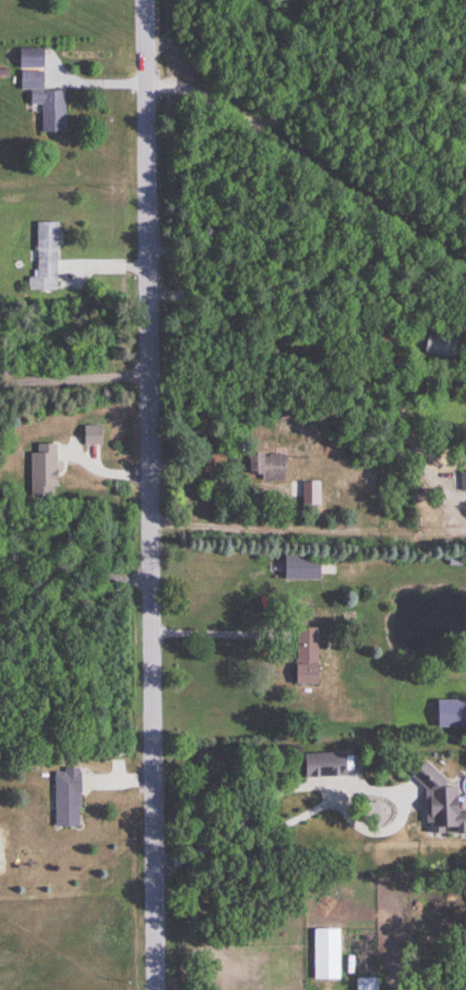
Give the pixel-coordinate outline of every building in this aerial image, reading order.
[(43,48),(18,48),(18,67),(43,67),(43,48)] [(65,132),(65,91),(43,91),(43,71),(20,71),(20,89),(30,89),(30,104),(41,104),(41,132),(65,132)] [(28,289),(58,289),(58,221),(37,222),(37,276),(28,276),(28,289)] [(82,444),(100,444),(100,425),(82,425),(82,444)] [(54,496),(54,443),(35,443),(35,452),(29,452),(29,496),(54,496)] [(261,480),(284,480),(284,454),(246,454),(246,475),(261,475),(261,480)] [(320,504),(320,482),(299,482),(299,504),(320,504)] [(283,580),(318,580),(318,555),(283,555),(283,580)] [(317,685),(318,627),(295,627),(294,685),(317,685)] [(435,699),(435,727),(465,727),(465,699),(435,699)] [(345,754),(302,754),(302,776),(345,776),(345,754)] [(465,833),(465,798),(457,798),(457,786),(436,787),(436,764),(421,764),(422,833),(465,833)] [(54,827),(79,827),(79,769),(54,769),(54,827)] [(312,928),(312,979),(340,979),(340,928),(312,928)] [(379,977),(355,977),(355,989),(379,989),(379,977)]
